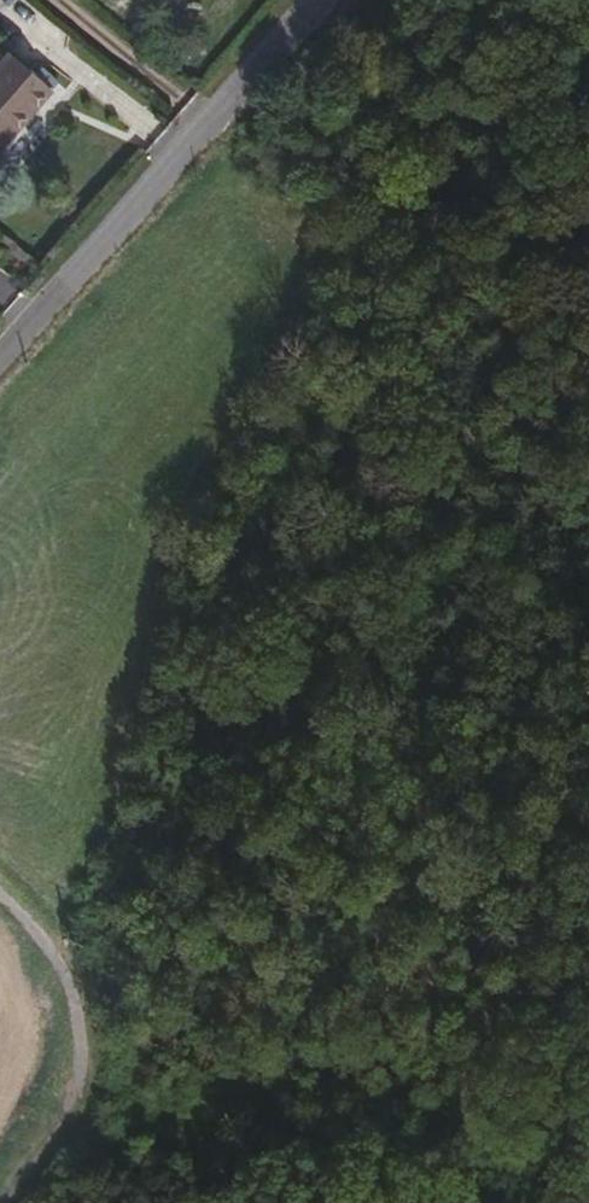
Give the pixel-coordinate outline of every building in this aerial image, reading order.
[(40,97),(0,61),(0,142),(40,97)]
